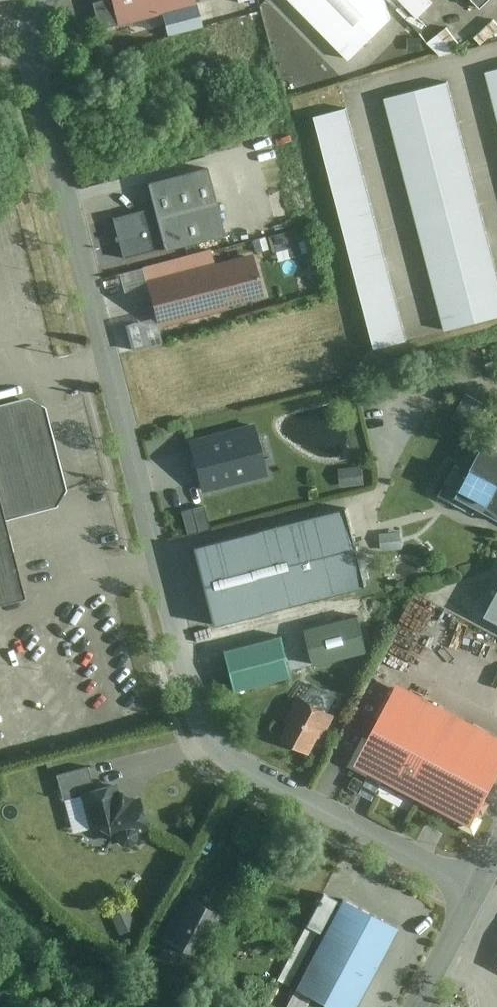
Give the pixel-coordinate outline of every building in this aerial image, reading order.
[(199,0),(115,0),(121,24),(166,14),(171,36),(205,28),(199,0)] [(352,59),(392,19),(388,0),(292,0),(352,59)] [(444,59),(464,44),(450,26),(430,40),(444,59)] [(487,70),(496,107),(496,67),(487,70)] [(388,99),(448,329),(496,316),(496,266),(450,83),(388,99)] [(349,109),(319,116),(379,347),(409,339),(349,109)] [(128,256),(229,229),(213,167),(151,183),(158,209),(117,219),(128,256)] [(299,235),(273,240),(276,257),(302,252),(299,235)] [(160,327),(267,296),(253,250),(147,282),(160,327)] [(26,597),(9,520),(59,505),(66,486),(48,408),(30,398),(0,406),(0,604),(26,597)] [(205,493),(268,475),(253,425),(191,443),(205,493)] [(486,446),(456,498),(496,519),(496,451),(486,446)] [(341,466),(343,484),(367,483),(366,464),(341,466)] [(352,498),(195,540),(212,618),(371,575),(352,498)] [(204,507),(180,512),(185,535),(209,529),(204,507)] [(485,617),(496,624),(496,595),(485,617)] [(233,693),(292,677),(281,638),(222,653),(233,693)] [(355,767),(471,829),(496,779),(496,737),(399,685),(355,767)] [(322,741),(334,718),(297,697),(284,721),(289,723),(279,740),(310,755),(319,739),(322,741)] [(97,792),(90,769),(58,776),(65,801),(84,797),(93,835),(104,832),(123,844),(124,846),(127,850),(132,849),(139,848),(142,843),(142,838),(150,836),(142,799),(133,800),(118,787),(97,792)] [(354,771),(345,793),(359,799),(368,777),(354,771)] [(400,933),(326,893),(278,982),(297,992),(290,1006),(306,1006),(311,999),(328,1006),(359,1006),(400,933)] [(203,962),(227,918),(187,896),(163,939),(203,962)]
